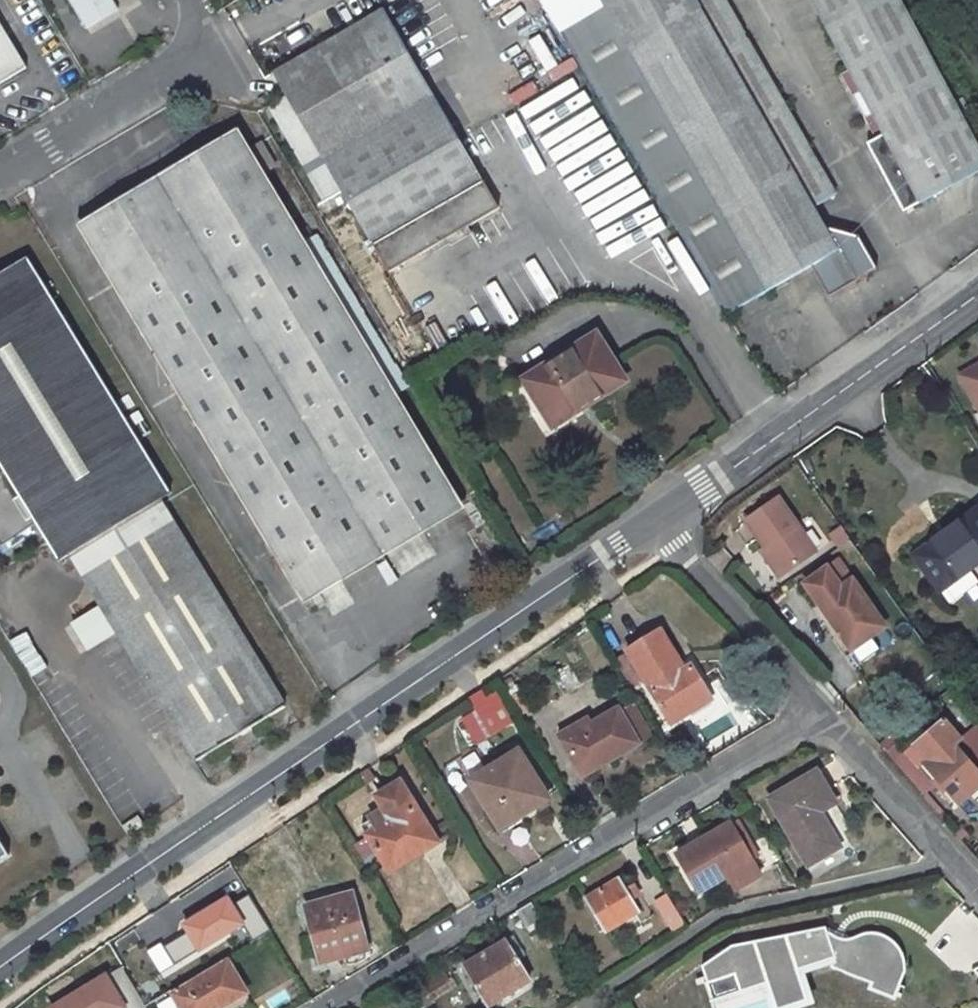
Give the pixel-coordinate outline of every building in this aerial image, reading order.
[(86,28),(117,9),(112,0),(69,0),(86,28)] [(741,247),(732,252),(757,296),(810,266),(826,296),(854,281),(813,208),(835,195),(748,41),(724,0),(600,0),(741,247)] [(884,135),(880,137),(916,206),(920,203),(977,172),(977,151),(961,117),(969,113),(962,100),(953,104),(897,0),(812,0),(884,135)] [(498,208),(380,10),(271,73),(284,96),(267,106),(323,200),(339,191),(387,272),(498,208)] [(24,69),(0,29),(0,83),(24,69)] [(242,136),(80,232),(298,596),(460,500),(265,172),(274,167),(260,142),(250,149),(242,136)] [(28,256),(0,273),(0,465),(59,559),(69,553),(195,761),(285,706),(160,498),(169,492),(28,256)] [(595,336),(525,379),(548,416),(584,394),(588,401),(622,380),(595,336)] [(584,394),(548,416),(553,424),(588,401),(584,394)] [(745,520),(764,546),(783,573),(815,551),(778,497),(745,520)] [(948,603),(977,581),(977,510),(977,508),(947,530),(950,535),(916,560),(948,603)] [(950,535),(947,530),(913,555),(916,560),(950,535)] [(759,549),(778,576),(783,573),(764,546),(759,549)] [(855,552),(847,558),(859,573),(867,567),(855,552)] [(825,561),(836,579),(848,572),(837,554),(825,561)] [(803,583),(851,649),(884,626),(851,579),(839,587),(825,567),(803,583)] [(27,676),(44,668),(25,631),(9,639),(27,676)] [(643,679),(670,724),(688,714),(684,707),(707,692),(691,665),(683,669),(660,631),(626,650),(613,658),(629,686),(643,679)] [(492,689),(453,711),(472,744),(511,722),(492,689)] [(688,714),(711,699),(707,692),(684,707),(688,714)] [(616,711),(563,741),(581,771),(610,753),(614,758),(637,746),(650,737),(629,703),(616,711)] [(957,803),(977,786),(977,727),(976,724),(960,737),(944,718),(912,745),(926,760),(923,763),(957,803)] [(467,776),(497,827),(545,799),(515,748),(467,776)] [(769,800),(808,866),(839,848),(813,802),(828,793),(815,773),(769,800)] [(400,777),(375,792),(382,804),(369,811),(376,824),(363,832),(384,866),(412,850),(414,853),(436,839),(400,777)] [(732,829),(679,860),(699,893),(752,862),(732,829)] [(9,854),(0,840),(0,859),(9,854)] [(583,902),(603,936),(641,913),(621,879),(583,902)] [(668,932),(682,924),(664,891),(650,899),(668,932)] [(224,893),(174,921),(192,952),(242,924),(224,893)] [(303,906),(320,964),(343,958),(341,950),(364,943),(352,893),(303,906)] [(514,912),(528,935),(543,926),(530,903),(514,912)] [(733,947),(703,967),(715,1007),(788,1007),(808,1002),(799,972),(833,962),(835,961),(900,987),(906,971),(904,958),(899,948),(887,937),(876,933),(866,934),(852,940),(845,940),(825,932),(825,929),(733,947)] [(164,946),(171,960),(190,950),(182,936),(164,946)] [(504,941),(463,966),(487,1007),(528,982),(504,941)] [(343,958),(344,961),(367,954),(364,943),(341,950),(343,958)] [(835,961),(833,962),(832,968),(872,984),(870,989),(895,999),(900,987),(835,961)] [(226,964),(174,995),(181,1007),(219,1007),(244,993),(226,964)] [(104,978),(55,1007),(120,1007),(122,1007),(104,978)] [(156,1007),(172,1007),(166,996),(153,1003),(156,1007)]
